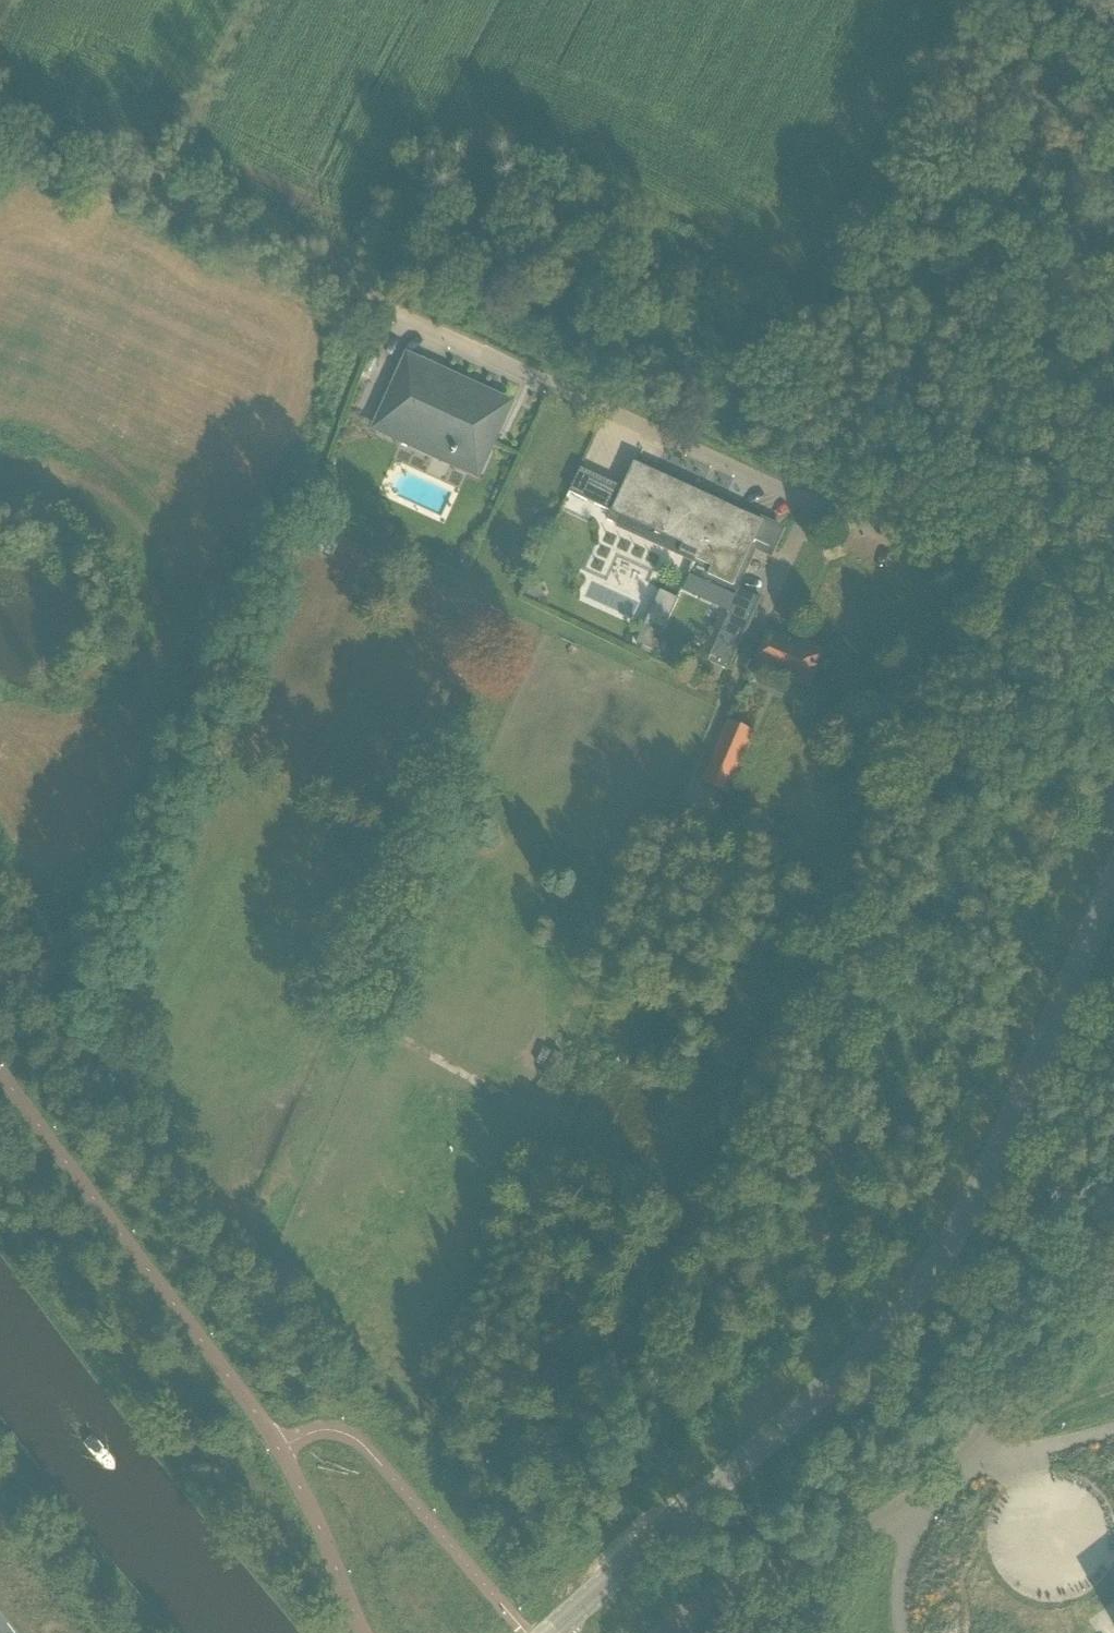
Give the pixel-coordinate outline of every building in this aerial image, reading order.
[(390,402),(405,369),(450,389),(454,382),(505,405),(475,471),(473,475),(477,478),(513,400),(406,350),(383,399),(390,402)] [(458,454),(454,462),(475,471),(505,405),(454,382),(450,389),(405,369),(390,402),(410,411),(402,429),(416,435),(412,443),(432,452),(435,444),(458,454)] [(473,475),(475,471),(454,462),(458,454),(435,444),(432,452),(412,443),(416,435),(402,429),(410,411),(390,402),(383,399),(370,429),(473,475)] [(678,553),(695,561),(695,560),(696,560),(722,504),(705,496),(703,499),(689,493),(690,489),(633,463),(623,486),(611,511),(607,521),(616,525),(620,515),(683,544),(678,553)] [(611,511),(623,486),(579,466),(568,491),(611,511)] [(778,529),(722,504),(696,560),(695,560),(695,561),(710,568),(706,577),(732,589),(752,543),(768,551),(778,529)] [(620,515),(616,525),(678,553),(683,544),(620,515)] [(727,613),(735,595),(689,574),(681,592),(727,613)] [(534,582),(529,594),(541,599),(544,592),(541,585),(534,582)] [(729,614),(707,662),(727,671),(760,599),(738,589),(735,595),(727,613),(729,614)] [(635,643),(640,645),(648,628),(661,634),(678,598),(660,590),(635,643)] [(648,628),(640,645),(653,651),(661,634),(648,628)] [(768,635),(757,662),(759,663),(757,667),(777,675),(809,688),(817,670),(815,669),(823,652),(797,641),(795,646),(768,635)] [(702,781),(725,790),(751,730),(728,720),(702,781)]
